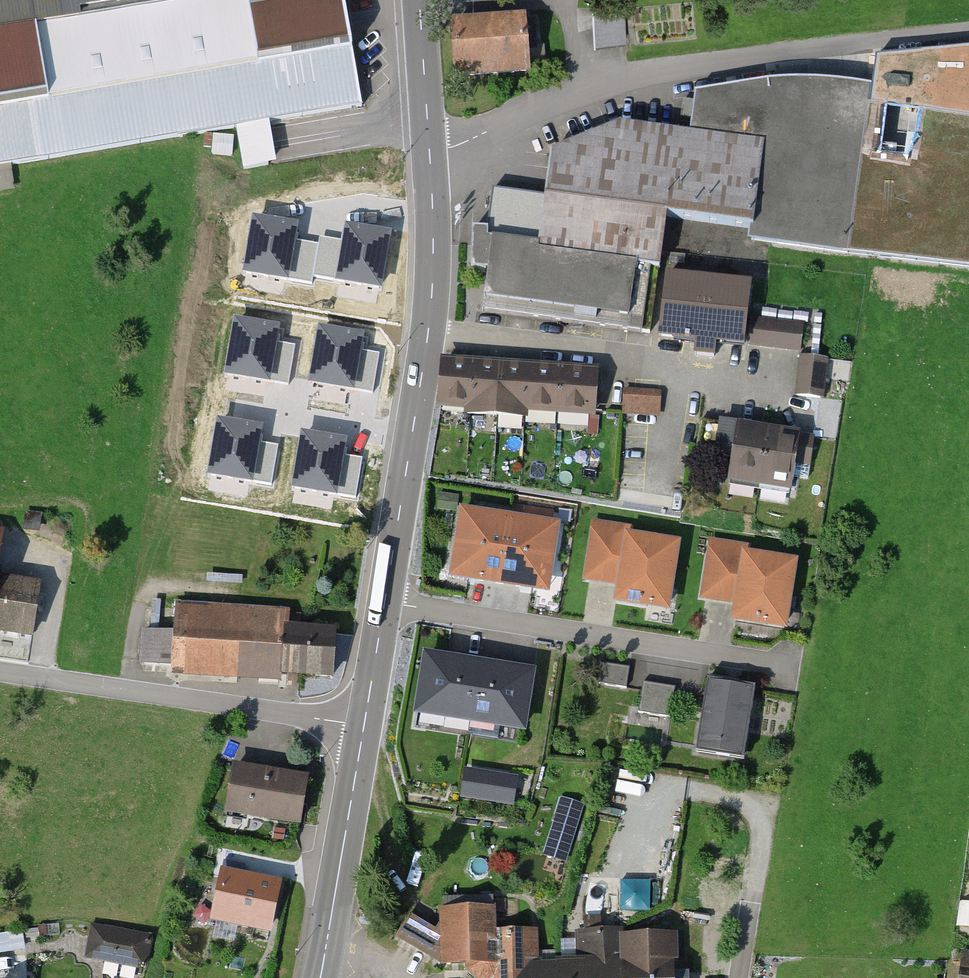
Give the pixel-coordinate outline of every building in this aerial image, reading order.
[(0,35),(0,167),(362,111),(346,0),(239,0),(0,35)] [(215,0),(0,0),(0,33),(215,0)] [(623,9),(593,12),(596,49),(626,46),(623,9)] [(527,64),(523,18),(452,23),(455,70),(527,64)] [(748,244),(847,258),(870,89),(814,83),(766,86),(729,91),(694,97),(689,136),(761,146),(748,244)] [(968,271),(968,117),(912,109),(913,98),(870,89),(848,255),(968,271)] [(749,233),(761,146),(617,127),(546,159),(534,254),(658,272),(665,221),(749,233)] [(626,325),(634,269),(485,247),(485,234),(469,233),(467,276),(483,275),(480,305),(626,325)] [(692,281),(663,278),(656,342),(685,345),(692,281)] [(721,284),(692,281),(685,345),(714,348),(721,284)] [(750,287),(721,284),(714,348),(743,351),(750,287)] [(802,325),(749,320),(746,348),(799,353),(802,325)] [(827,360),(799,358),(795,398),(823,400),(827,360)] [(473,363),(441,361),(438,415),(470,417),(473,363)] [(505,365),(473,363),(470,417),(501,419),(505,365)] [(537,367),(505,365),(501,419),(533,421),(537,367)] [(569,369),(537,367),(533,421),(565,423),(569,369)] [(601,371),(569,369),(565,423),(597,425),(601,371)] [(662,392),(624,390),(623,415),(660,417),(662,392)] [(767,430),(735,426),(726,487),(758,491),(767,430)] [(799,435),(767,430),(758,491),(790,496),(799,435)] [(509,519),(458,511),(447,582),(498,590),(509,519)] [(560,527),(509,519),(498,590),(548,598),(560,527)] [(635,526),(592,520),(582,582),(625,589),(635,526)] [(671,617),(682,542),(636,536),(625,610),(671,617)] [(751,546),(708,539),(698,601),(741,608),(751,546)] [(787,636),(798,562),(752,555),(741,630),(787,636)] [(0,580),(0,614),(34,618),(38,585),(0,580)] [(290,613),(175,606),(170,677),(285,685),(290,613)] [(339,634),(290,631),(286,680),(335,684),(339,634)] [(172,636),(140,634),(137,668),(170,670),(172,636)] [(638,655),(626,704),(637,707),(645,679),(663,683),(669,663),(638,655)] [(480,667),(424,658),(414,721),(470,730),(480,667)] [(629,670),(600,666),(597,685),(626,689),(629,670)] [(536,675),(480,667),(470,730),(526,739),(536,675)] [(757,689),(711,681),(699,758),(745,765),(757,689)] [(675,690),(644,685),(639,716),(670,720),(675,690)] [(693,727),(675,722),(670,738),(698,746),(703,730),(693,727)] [(309,781),(231,769),(223,821),(301,833),(309,781)] [(518,781),(465,771),(460,802),(512,812),(518,781)] [(566,866),(576,831),(553,824),(543,860),(566,866)] [(280,886),(220,875),(210,926),(269,938),(280,886)] [(624,878),(624,908),(655,908),(655,878),(624,878)] [(495,899),(443,901),(444,937),(410,918),(398,941),(445,975),(497,973),(495,899)] [(153,938),(88,925),(81,962),(146,975),(153,938)] [(496,936),(497,977),(525,977),(524,935),(496,936)] [(623,940),(624,977),(681,977),(680,938),(623,940)] [(623,940),(575,941),(576,963),(526,965),(526,977),(624,977),(623,940)]
